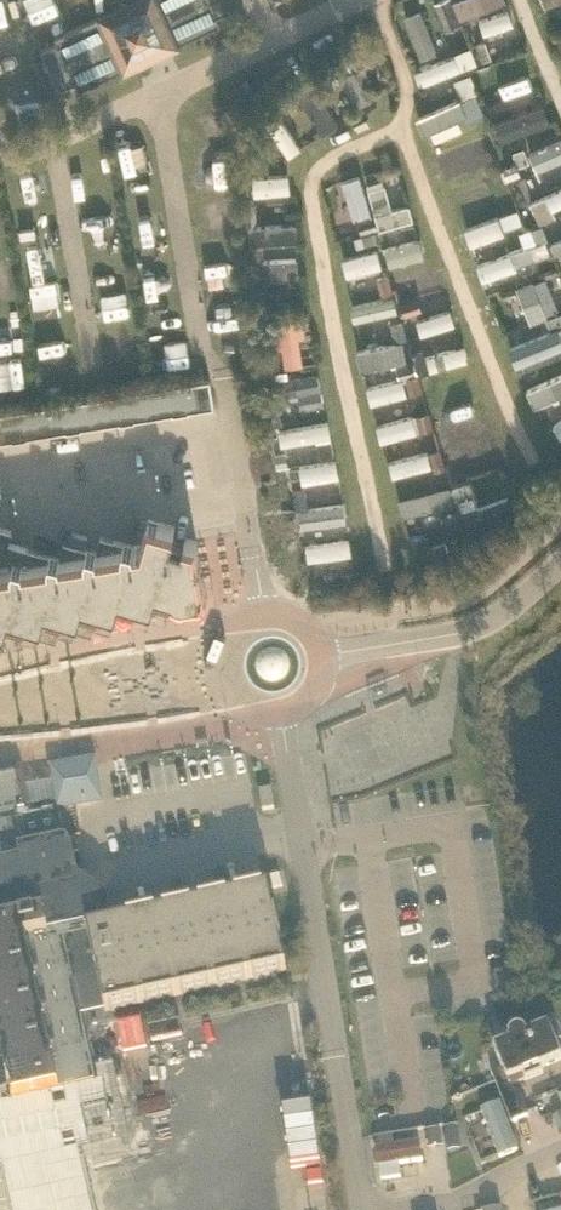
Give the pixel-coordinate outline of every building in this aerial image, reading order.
[(238,9),(234,0),(149,0),(150,3),(132,12),(116,19),(113,12),(58,37),(61,45),(44,53),(61,91),(79,83),(82,90),(137,65),(134,57),(151,49),(168,41),(172,49),(224,24),(221,17),(238,9)] [(426,48),(443,41),(425,0),(421,0),(408,6),(426,48)] [(520,17),(516,0),(512,0),(484,6),(487,23),(520,17)] [(478,39),(419,58),(424,73),(496,49),(490,32),(477,37),(478,39)] [(366,58),(382,49),(374,34),(339,52),(362,97),(382,86),(366,58)] [(510,90),(546,73),(538,55),(502,71),(510,90)] [(475,64),(459,70),(466,89),(425,104),(434,128),(491,107),(475,64)] [(330,91),(340,85),(327,67),(301,85),(328,123),(345,112),(330,91)] [(496,112),(504,131),(557,108),(549,89),(496,112)] [(291,146),(306,137),(282,100),(267,109),(291,146)] [(448,162),(500,143),(493,123),(441,142),(448,162)] [(542,160),(560,153),(560,129),(534,140),(542,160)] [(293,161),(255,166),(258,187),(296,181),(293,161)] [(461,200),(467,199),(476,233),(525,219),(509,162),(454,178),(461,200)] [(356,210),(377,205),(366,164),(346,169),(356,210)] [(372,173),(384,218),(416,209),(404,164),(372,173)] [(535,193),(544,210),(560,201),(560,180),(535,193)] [(251,193),(253,233),(303,231),(303,211),(262,213),(261,192),(251,193)] [(556,245),(545,214),(526,221),(531,236),(481,254),(487,269),(556,245)] [(388,237),(394,256),(430,246),(424,227),(388,237)] [(351,266),(387,258),(383,238),(347,246),(351,266)] [(258,268),(304,267),(304,247),(257,248),(258,268)] [(425,300),(422,287),(447,280),(443,261),(397,273),(401,290),(407,289),(411,303),(425,300)] [(549,262),(521,277),(539,311),(560,299),(560,285),(549,262)] [(357,308),(401,303),(400,286),(356,291),(357,308)] [(425,327),(461,314),(455,297),(418,310),(425,327)] [(556,317),(513,336),(522,356),(560,339),(560,303),(552,307),(556,317)] [(312,354),(309,308),(269,310),(270,324),(286,323),(288,356),(312,354)] [(363,334),(365,356),(411,353),(410,331),(363,334)] [(406,367),(371,375),(375,392),(423,381),(419,363),(472,351),(469,336),(403,351),(406,367)] [(269,411),(332,398),(323,358),(279,367),(283,385),(264,389),(269,411)] [(474,360),(445,368),(452,395),(481,387),(474,360)] [(539,395),(560,386),(560,365),(532,377),(539,395)] [(210,379),(197,381),(201,409),(215,407),(210,379)] [(189,411),(201,409),(197,381),(184,383),(189,412),(189,411)] [(175,414),(189,412),(184,383),(171,385),(175,414)] [(174,414),(175,414),(171,385),(157,388),(162,415),(173,413),(174,414)] [(148,417),(162,415),(157,388),(144,390),(148,417)] [(135,420),(135,419),(148,417),(144,390),(131,392),(135,420)] [(122,423),(135,420),(131,392),(117,394),(122,423)] [(120,423),(122,423),(117,394),(104,396),(108,424),(120,422),(120,423)] [(104,396),(90,399),(95,426),(108,424),(104,396)] [(81,429),(82,429),(82,428),(95,426),(90,399),(77,401),(81,429)] [(68,431),(81,429),(77,401),(64,403),(68,431)] [(66,432),(68,431),(64,403),(50,405),(54,432),(66,430),(66,432)] [(41,435),(54,432),(50,405),(37,407),(41,435)] [(28,437),(41,435),(37,407),(23,409),(28,438),(28,437)] [(14,440),(28,438),(23,409),(10,412),(14,440)] [(12,439),(13,440),(14,440),(10,412),(0,413),(0,441),(12,439)] [(314,434),(315,445),(337,444),(336,412),(285,415),(286,436),(314,434)] [(397,467),(444,454),(439,438),(393,450),(397,467)] [(483,497),(476,466),(505,459),(501,440),(464,449),(469,470),(403,485),(407,504),(461,492),(464,502),(483,497)] [(342,449),(303,451),(305,471),(343,469),(342,449)] [(297,478),(303,501),(315,497),(308,475),(297,478)] [(315,532),(310,533),(313,552),(357,545),(348,490),(308,497),(315,532)] [(1,629),(2,629),(3,628),(4,627),(6,626),(6,624),(9,615),(33,622),(34,623),(35,623),(37,623),(39,622),(40,622),(41,621),(42,620),(43,618),(44,616),(46,609),(69,616),(71,617),(74,617),(76,616),(77,616),(78,614),(79,613),(80,612),(80,610),(82,603),(108,611),(109,611),(111,611),(112,610),(114,610),(115,609),(116,607),(117,606),(117,605),(119,597),(143,604),(144,605),(146,605),(147,605),(149,605),(150,604),(152,603),(153,602),(153,601),(154,600),(156,591),(183,599),(197,597),(198,596),(200,596),(202,595),(203,594),(204,593),(205,591),(205,589),(205,588),(196,539),(185,536),(183,544),(171,540),(175,524),(148,517),(141,543),(133,544),(100,535),(96,550),(64,541),(59,556),(27,547),(22,562),(4,557),(12,529),(0,526),(0,629),(1,629)] [(90,804),(98,803),(92,766),(55,772),(63,809),(68,808),(69,811),(91,807),(90,804)] [(13,1101),(96,1082),(65,942),(88,936),(105,1013),(287,973),(269,893),(112,927),(106,900),(101,897),(105,890),(92,881),(88,888),(78,882),(71,848),(68,844),(63,843),(60,843),(54,815),(26,821),(17,778),(0,782),(0,1044),(13,1101)] [(263,812),(275,810),(272,791),(260,793),(263,812)] [(494,1050),(503,1072),(492,1076),(512,1126),(530,1119),(521,1097),(520,1097),(513,1093),(511,1088),(543,1075),(541,1070),(560,1062),(560,1057),(556,1045),(560,1042),(552,1020),(530,1030),(532,1034),(527,1036),(527,1035),(526,1033),(524,1032),(522,1031),(520,1031),(518,1030),(517,1031),(514,1031),(513,1032),(511,1034),(510,1035),(510,1036),(509,1038),(509,1040),(509,1042),(510,1044),(494,1050)] [(0,1103),(0,1180),(5,1179),(9,1196),(0,1198),(0,1209),(9,1209),(11,1209),(12,1209),(92,1209),(79,1151),(118,1142),(114,1124),(126,1121),(120,1098),(109,1100),(104,1080),(96,1082),(13,1101),(0,1103)] [(385,1174),(407,1171),(405,1156),(428,1154),(426,1135),(382,1139),(385,1174)] [(487,1209),(509,1209),(506,1199),(485,1204),(487,1209)]
